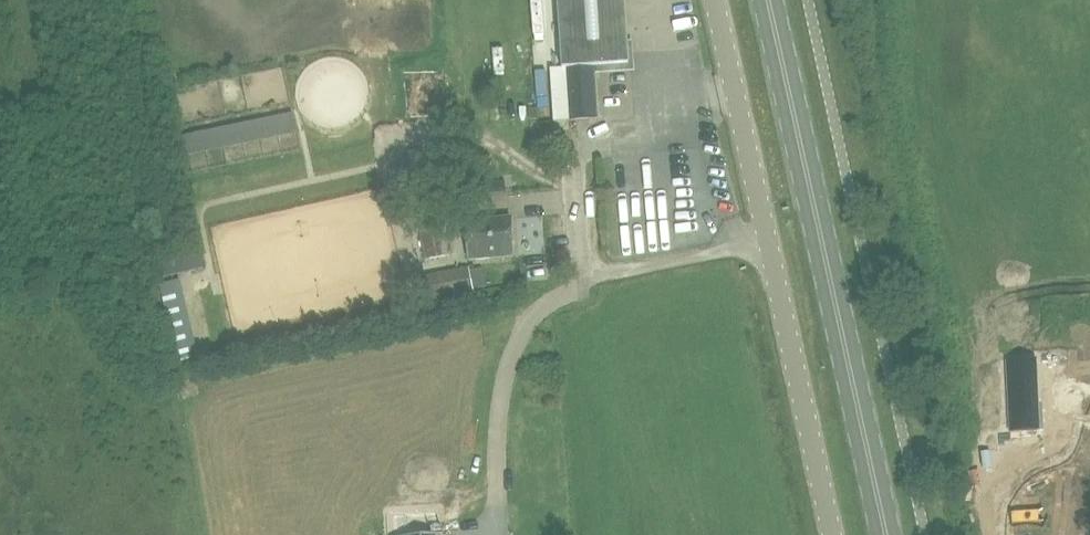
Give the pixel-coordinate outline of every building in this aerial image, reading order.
[(562,68),(549,69),(553,106),(553,121),(559,120),(569,119),(599,117),(596,74),(595,66),(629,63),(628,42),(625,0),(557,0),(562,68)] [(295,109),(187,130),(191,149),(231,141),(230,137),(240,135),(239,128),(255,125),(257,136),(299,128),(295,109)] [(416,208),(432,206),(422,148),(406,151),(416,208)] [(429,176),(430,195),(449,194),(448,174),(429,176)] [(425,259),(450,254),(442,210),(416,214),(425,259)] [(470,260),(514,256),(511,217),(467,221),(470,260)] [(426,301),(473,291),(469,267),(421,277),(426,301)] [(1038,430),(1035,360),(1007,361),(1010,431),(1038,430)]
